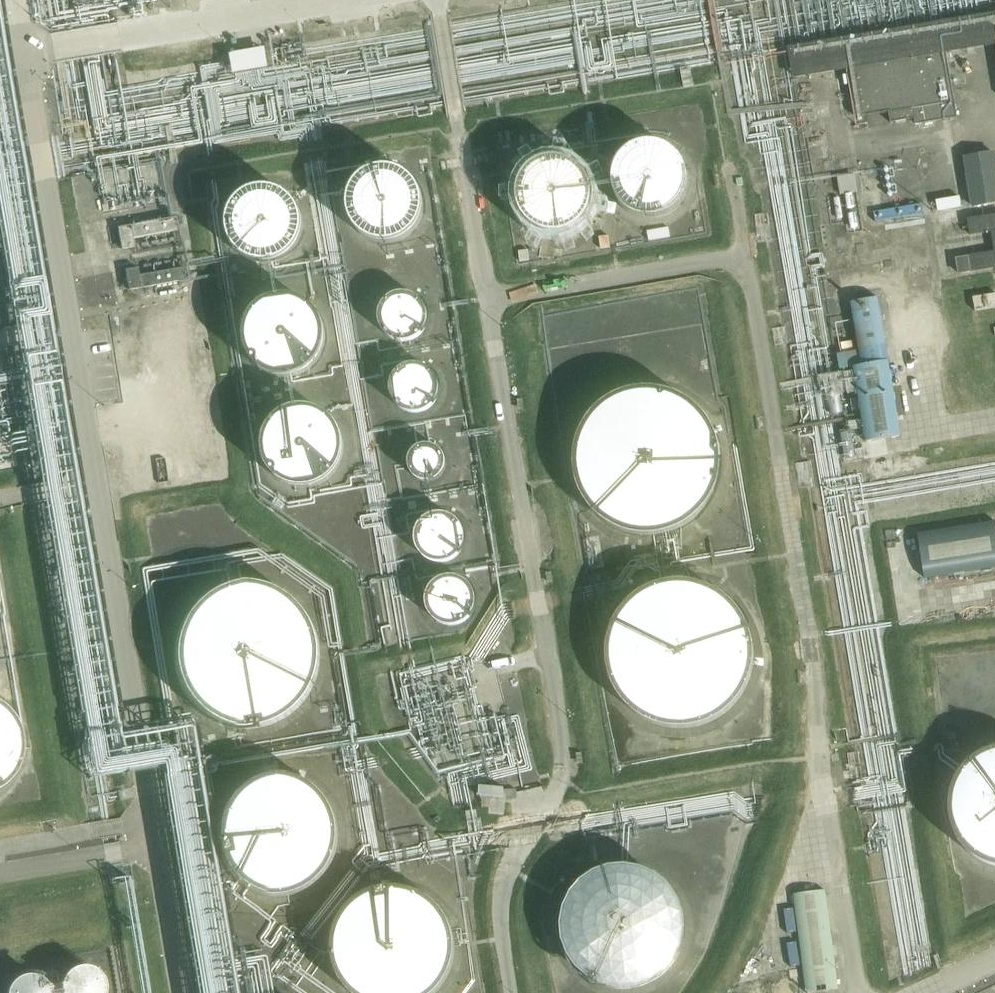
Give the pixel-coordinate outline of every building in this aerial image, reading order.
[(788,51),(793,79),(846,71),(854,120),(889,114),(890,123),(914,119),(915,126),(957,119),(946,54),(994,46),(994,17),(788,51)] [(268,49),(230,52),(231,72),(270,69),(268,49)] [(688,185),(688,184),(687,176),(684,169),(680,162),(675,156),(669,151),(662,148),(654,147),(648,146),(639,148),(633,150),(628,153),(623,157),(617,165),(614,171),(612,178),(612,185),(613,193),(615,200),(620,207),(624,212),(630,217),(637,220),(645,222),(651,222),(660,221),(666,218),(673,214),(677,210),(681,205),(684,200),(687,192),(688,185)] [(972,207),(994,204),(994,157),(994,154),(964,158),(972,207)] [(591,201),(591,193),(588,185),(584,178),(579,173),(573,168),(566,165),(558,163),(552,163),(543,164),(537,167),(532,170),(527,174),(521,181),(518,188),(516,195),(516,202),(517,210),(519,216),(524,223),(528,228),(534,233),(541,236),(549,238),(555,238),(563,237),(570,235),(577,230),(581,227),(585,222),(588,216),(591,209),(591,201)] [(422,213),(422,212),(421,205),(418,197),(414,190),(409,184),(403,180),(396,177),(388,175),(382,175),(373,176),(367,179),(362,182),(357,186),(351,193),(348,200),(347,207),(346,214),(347,222),(349,228),(354,235),(358,240),(364,245),(371,248),(379,250),(385,250),(394,249),(400,247),(407,242),(411,239),(415,234),(418,228),(421,220),(422,213)] [(838,179),(841,196),(857,194),(854,176),(838,179)] [(303,230),(302,222),(300,214),(296,208),(291,202),(284,197),(278,194),(269,192),(264,192),(255,193),(249,196),(243,199),(239,203),(233,210),(230,217),(228,224),(228,231),(229,239),(231,245),(235,253),(240,257),(246,262),(253,265),(261,267),(267,268),(275,266),(281,264),(289,260),(293,256),(297,251),(300,245),(302,238),(303,230)] [(122,251),(135,248),(133,239),(178,231),(176,218),(118,229),(122,251)] [(969,222),(971,236),(991,233),(994,254),(969,258),(957,260),(959,275),(971,273),(994,269),(994,218),(969,222)] [(186,281),(183,269),(139,277),(138,269),(125,271),(129,291),(186,281)] [(378,327),(394,343),(415,343),(430,326),(427,303),(412,292),(394,293),(380,306),(378,327)] [(853,302),(864,366),(889,362),(878,297),(853,302)] [(324,342),(324,341),(323,333),(320,326),(316,319),(311,313),(305,308),(298,305),(290,304),(284,303),(275,305),(269,307),(264,310),(259,314),(253,322),(250,328),(248,335),(248,342),(249,350),(251,357),(256,364),(260,369),(266,374),(273,377),(281,379),(287,379),(296,378),(302,375),(309,371),(313,367),(317,362),(320,357),(323,349),(324,342)] [(901,437),(889,362),(864,366),(854,368),(867,443),(901,437)] [(387,399),(402,415),(424,415),(438,398),(435,376),(420,364),(402,365),(388,378),(387,399)] [(600,522),(614,531),(630,537),(647,539),(664,537),(680,532),(694,523),(707,512),(716,497),(722,481),(724,465),(722,448),(717,432),(708,417),(696,405),(682,396),(666,390),(649,388),(632,389),(616,395),(602,404),(590,415),(580,429),(574,445),(572,462),(574,479),(579,495),(588,510),(600,522)] [(344,449),(344,448),(343,440),(340,433),(337,426),(331,420),(325,416),(318,412),(310,411),(304,411),(296,412),(289,414),(284,418),(279,422),(274,429),(270,435),(269,442),(268,449),(269,457),(272,464),(276,471),(280,476),(287,481),(293,484),(301,486),(307,486),(316,485),(322,483),(329,478),(333,475),(337,469),(340,464),(343,456),(344,449)] [(447,464),(447,463),(445,455),(444,452),(441,448),(437,445),(434,443),(430,441),(426,441),(422,441),(416,442),(409,446),(404,453),(403,457),(402,463),(403,467),(404,471),(408,478),(411,481),(415,483),(423,485),(428,485),(432,484),(435,482),(440,479),(445,472),(446,468),(447,464)] [(414,552),(429,568),(451,568),(466,551),(462,529),(447,517),(429,518),(415,531),(414,552)] [(919,536),(925,578),(994,568),(994,525),(919,536)] [(422,608),(437,623),(459,623),(474,606),(471,584),(455,572),(437,573),(423,586),(422,608)] [(616,696),(644,719),(690,726),(722,713),(745,687),(755,646),(743,607),(719,584),(685,572),(650,577),(622,596),(604,625),(601,661),(616,696)] [(318,654),(318,652),(317,639),(313,627),(307,615),(299,605),(291,597),(280,591),(267,586),(253,584),(239,584),(228,587),(215,593),(208,597),(203,602),(193,613),(187,623),(182,637),(181,651),(181,660),(182,667),(186,679),(192,690),(201,701),(211,710),(224,716),(236,720),(248,721),(263,720),(275,716),(288,710),(298,701),(307,691),(312,680),(317,667),(318,654)] [(10,772),(13,743),(1,717),(0,716),(0,785),(10,772)] [(956,839),(976,856),(994,863),(994,737),(993,737),(973,745),(954,763),(945,785),(944,811),(956,839)] [(213,847),(224,870),(242,887),(266,896),(292,894),(315,883),(332,864),(340,841),(339,815),(328,792),(309,775),(285,767),(260,768),(237,779),(220,798),(211,822),(213,847)] [(555,930),(567,958),(587,976),(612,984),(642,980),(663,968),(678,948),(685,922),(682,899),(673,882),(654,864),(630,855),(604,856),(585,864),(566,883),(556,904),(555,930)] [(344,981),(358,992),(436,992),(453,975),(461,951),(460,926),(449,903),(430,886),(406,877),(381,879),(358,890),(341,908),(332,932),(333,958),(344,981)] [(794,894),(807,992),(810,992),(840,989),(827,889),(794,894)] [(65,992),(103,992),(91,964),(58,977),(65,992)] [(56,987),(20,972),(11,992),(53,992),(56,987)]
